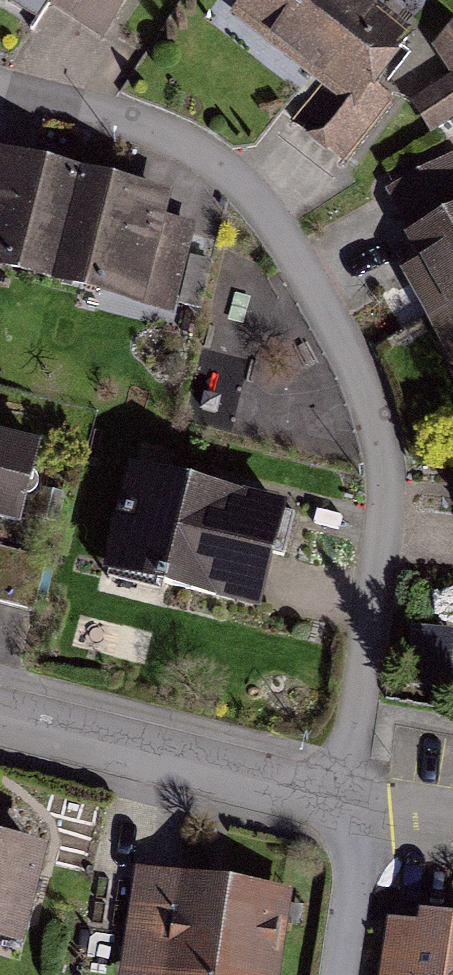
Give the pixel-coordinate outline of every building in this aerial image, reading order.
[(28,40),(49,10),(101,46),(133,0),(0,0),(0,20),(28,40)] [(376,0),(235,0),(226,11),(324,87),(296,123),(350,165),(399,102),(377,85),(418,32),(376,0)] [(452,127),(452,32),(397,65),(438,135),(452,127)] [(383,191),(427,267),(407,279),(452,359),(452,151),(383,191)] [(80,185),(0,162),(0,267),(55,281),(80,185)] [(176,313),(200,219),(80,185),(55,281),(176,313)] [(0,421),(0,522),(19,527),(44,433),(0,421)] [(293,507),(131,466),(102,579),(264,620),(293,507)] [(0,830),(0,942),(24,948),(49,841),(0,830)] [(134,869),(122,974),(283,974),(293,886),(134,869)] [(391,920),(385,974),(452,974),(452,927),(391,920)]
